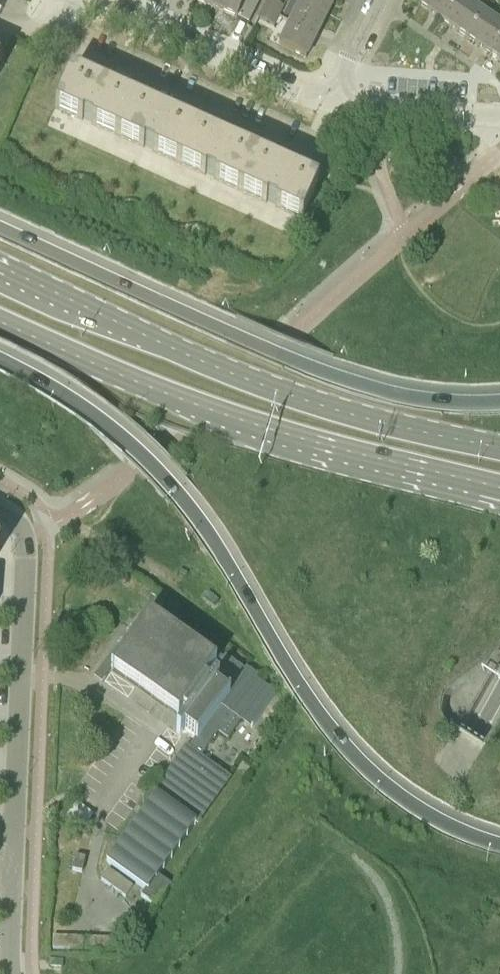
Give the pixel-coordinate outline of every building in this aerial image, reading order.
[(215,10),(219,0),(194,0),(215,10)] [(215,10),(237,19),(245,0),(219,0),(215,10)] [(279,17),(283,8),(268,0),(263,10),(279,17)] [(328,15),(335,0),(301,0),(301,2),(328,15)] [(443,22),(458,0),(422,0),(419,5),(443,22)] [(485,13),(472,4),(475,0),(458,0),(443,22),(467,39),(485,13)] [(280,19),(317,37),(328,15),(301,2),(290,22),(281,18),(280,19)] [(259,19),(274,27),(279,17),(263,10),(259,19)] [(491,55),(499,43),(499,18),(497,22),(485,13),(467,39),(491,55)] [(317,37),(280,19),(270,40),(306,59),(317,37)] [(491,55),(499,61),(499,43),(491,55)] [(91,124),(117,136),(133,101),(71,73),(55,108),(82,121),(83,119),(92,123),(91,124)] [(152,152),(178,164),(194,129),(133,101),(117,136),(144,148),(144,147),(148,149),(153,151),(152,152)] [(213,180),(240,192),(256,157),(194,129),(178,164),(205,176),(206,174),(214,178),(213,180)] [(267,202),(272,205),(276,206),(275,208),(302,220),(318,185),(256,157),(240,192),(266,204),(267,202)] [(196,738),(189,749),(107,863),(146,890),(141,897),(155,907),(171,886),(157,876),(228,777),(200,757),(218,732),(228,739),(241,719),(253,727),(276,695),(221,657),(216,663),(149,615),(111,669),(178,717),(183,710),(189,715),(177,733),(180,735),(184,730),(196,738)] [(85,858),(76,856),(72,870),(82,873),(85,858)] [(108,869),(101,880),(125,897),(133,887),(108,869)] [(83,938),(52,936),(52,950),(82,951),(83,938)] [(84,938),(84,951),(114,952),(114,939),(84,938)]
